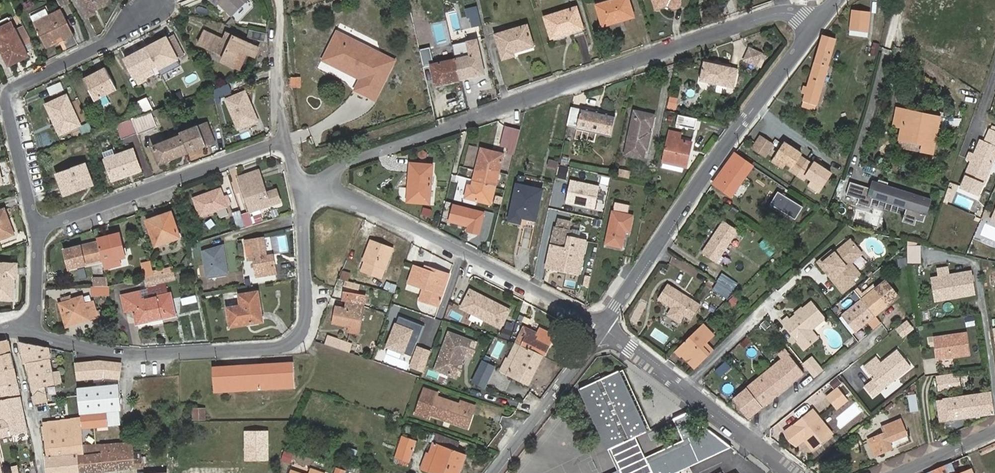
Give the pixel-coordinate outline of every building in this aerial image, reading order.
[(87,15),(96,11),(94,7),(109,0),(80,0),(87,15)] [(235,9),(244,0),(224,0),(235,9)] [(634,17),(629,0),(613,0),(613,1),(597,6),(603,26),(634,17)] [(682,1),(681,0),(652,0),(656,10),(672,4),(673,7),(674,8),(676,8),(678,8),(679,8),(681,7),(682,5),(682,4),(682,1)] [(583,28),(576,7),(545,17),(551,38),(583,28)] [(51,17),(35,25),(43,42),(61,33),(63,38),(73,33),(60,8),(48,13),(51,17)] [(872,10),(854,9),(853,20),(871,21),(872,10)] [(972,20),(986,23),(989,13),(974,9),(972,20)] [(33,21),(35,25),(51,17),(48,13),(33,21)] [(870,29),(871,21),(853,20),(853,29),(870,29)] [(15,28),(12,22),(0,28),(0,36),(15,28)] [(534,46),(527,25),(496,35),(503,59),(514,56),(513,52),(534,46)] [(26,51),(15,28),(0,36),(0,47),(9,66),(17,61),(15,57),(26,51)] [(258,46),(229,32),(226,39),(203,29),(198,41),(225,53),(222,59),(232,63),(240,47),(255,54),(258,46)] [(375,99),(395,61),(338,32),(324,60),(361,79),(356,90),(375,99)] [(61,33),(43,42),(45,47),(63,38),(61,33)] [(173,35),(147,47),(156,65),(158,68),(179,58),(184,55),(173,35)] [(845,43),(833,38),(802,105),(814,110),(816,105),(817,106),(845,43)] [(471,56),(457,59),(461,79),(484,74),(477,40),(468,42),(471,56)] [(156,65),(147,47),(124,59),(137,83),(145,80),(141,73),(156,65)] [(762,55),(749,50),(744,62),(757,67),(762,55)] [(29,56),(26,51),(15,57),(17,61),(29,56)] [(179,58),(158,68),(161,74),(182,64),(179,58)] [(436,85),(461,79),(457,59),(432,65),(436,85)] [(742,66),(723,64),(723,67),(719,67),(719,64),(708,63),(706,82),(741,86),(742,66)] [(116,88),(107,68),(84,80),(93,99),(116,88)] [(212,87),(213,89),(215,95),(230,90),(227,81),(212,87)] [(62,90),(59,83),(46,88),(49,95),(62,90)] [(251,106),(245,91),(225,99),(237,128),(255,121),(249,107),(251,106)] [(147,95),(134,101),(140,113),(151,109),(152,109),(147,95)] [(57,120),(63,131),(79,124),(65,96),(46,105),(54,121),(57,120)] [(571,108),(567,126),(577,128),(581,111),(571,108)] [(137,131),(137,133),(157,125),(151,109),(140,113),(131,117),(137,131)] [(615,116),(582,109),(581,111),(577,128),(577,129),(610,137),(615,116)] [(647,123),(653,125),(655,114),(635,109),(626,152),(640,155),(642,147),(647,148),(652,130),(646,129),(647,123)] [(900,126),(904,111),(895,109),(891,123),(900,126)] [(900,126),(897,138),(919,143),(917,150),(929,153),(938,120),(925,117),(925,120),(915,117),(916,114),(904,111),(900,126)] [(696,130),(698,120),(680,116),(678,125),(696,130)] [(137,131),(131,117),(116,122),(121,137),(137,131)] [(59,133),(63,131),(57,120),(54,121),(59,133)] [(181,135),(187,151),(215,141),(208,122),(180,132),(181,135)] [(260,123),(247,126),(249,134),(262,130),(260,123)] [(506,146),(519,149),(524,131),(507,126),(504,137),(508,138),(506,146)] [(672,131),(662,161),(673,164),(674,161),(683,164),(687,148),(691,149),(692,144),(680,140),(682,133),(672,131)] [(158,163),(187,151),(181,135),(152,146),(158,163)] [(983,137),(976,153),(972,151),(969,158),(973,160),(962,185),(980,193),(994,159),(994,143),(988,139),(983,137)] [(773,146),(760,138),(752,149),(765,157),(773,146)] [(784,144),(776,158),(786,164),(792,168),(790,171),(805,180),(807,177),(813,181),(823,187),(831,174),(815,163),(813,165),(800,157),(801,154),(784,144)] [(105,158),(112,179),(140,170),(133,148),(115,155),(113,148),(103,152),(105,158)] [(493,205),(505,154),(483,149),(475,186),(469,185),(466,198),(493,205)] [(753,166),(736,153),(717,179),(726,185),(723,190),(731,195),(753,166)] [(566,166),(569,157),(562,155),(559,164),(566,166)] [(783,169),(786,164),(776,158),(773,162),(783,169)] [(685,171),(687,165),(683,164),(674,161),(673,164),(662,161),(661,164),(685,171)] [(416,187),(415,201),(432,202),(436,164),(415,162),(412,186),(416,187)] [(93,184),(85,165),(59,174),(66,194),(93,184)] [(618,168),(616,176),(628,179),(630,171),(618,168)] [(266,191),(258,169),(239,176),(250,209),(280,198),(277,187),(266,191)] [(871,189),(850,183),(846,196),(860,200),(859,205),(870,208),(873,199),(907,209),(903,222),(915,226),(917,221),(923,223),(931,197),(888,183),(889,181),(879,178),(879,180),(875,191),(871,189)] [(726,185),(717,179),(714,183),(723,190),(726,185)] [(823,187),(813,181),(810,186),(820,192),(823,187)] [(518,184),(511,219),(523,222),(524,215),(537,218),(543,190),(518,184)] [(222,187),(194,197),(200,214),(233,202),(229,193),(225,194),(222,187)] [(960,206),(966,192),(959,189),(953,202),(960,206)] [(776,190),(767,203),(793,221),(802,208),(776,190)] [(630,203),(614,200),(606,243),(622,246),(625,230),(630,231),(633,215),(627,214),(630,203)] [(241,212),(240,209),(234,212),(239,226),(245,223),(241,212)] [(246,225),(254,223),(249,209),(241,212),(245,223),(246,225)] [(6,211),(0,213),(0,240),(14,234),(6,211)] [(180,236),(171,213),(148,221),(157,245),(180,236)] [(557,227),(548,266),(582,274),(589,242),(572,238),(574,231),(572,230),(574,221),(561,218),(558,228),(557,227)] [(737,227),(723,218),(703,251),(718,260),(737,227)] [(102,260),(105,269),(112,267),(110,259),(126,256),(121,233),(111,235),(111,238),(97,241),(97,242),(102,260)] [(269,258),(265,237),(246,241),(249,260),(256,259),(259,276),(280,272),(277,257),(269,258)] [(379,279),(394,249),(373,239),(363,260),(365,261),(360,271),(379,279)] [(852,239),(835,252),(823,261),(838,281),(836,283),(842,291),(854,282),(852,279),(859,273),(851,262),(863,253),(852,239)] [(69,268),(102,260),(97,242),(64,250),(69,268)] [(206,242),(193,245),(196,261),(209,258),(206,242)] [(919,246),(908,247),(909,262),(920,261),(919,246)] [(823,261),(835,252),(833,249),(818,260),(836,283),(838,281),(823,261)] [(896,258),(898,267),(907,265),(905,256),(896,258)] [(149,272),(147,262),(139,264),(142,278),(147,277),(151,277),(149,272)] [(17,265),(0,264),(0,299),(13,300),(13,279),(17,279),(17,265)] [(430,271),(425,269),(415,265),(409,282),(424,288),(419,300),(437,306),(450,276),(431,269),(430,271)] [(938,275),(948,273),(947,265),(937,267),(938,275)] [(161,269),(162,274),(176,271),(174,266),(161,269)] [(956,291),(956,295),(976,292),(972,270),(948,273),(938,275),(932,276),(935,294),(956,291)] [(151,277),(147,277),(149,286),(178,280),(176,271),(162,274),(151,277)] [(720,280),(735,289),(739,280),(724,272),(720,280)] [(359,281),(346,278),(345,283),(358,287),(359,281)] [(730,296),(735,289),(720,280),(715,288),(730,296)] [(383,288),(394,291),(396,284),(385,282),(383,288)] [(863,296),(841,310),(848,322),(856,317),(859,322),(889,303),(890,304),(897,300),(890,288),(882,293),(876,283),(861,292),(863,296)] [(140,322),(163,317),(176,315),(172,294),(170,294),(167,284),(149,288),(150,292),(152,298),(143,300),(142,294),(141,292),(124,295),(128,310),(134,309),(138,322),(140,322)] [(702,304),(669,284),(659,299),(693,319),(702,304)] [(498,331),(510,310),(473,290),(464,307),(472,311),(470,316),(498,331)] [(267,321),(261,291),(243,295),(245,307),(231,309),(234,327),(267,321)] [(351,332),(360,334),(367,295),(344,291),(343,300),(347,301),(346,308),(336,307),(334,323),(351,326),(351,332)] [(152,298),(150,292),(142,294),(143,300),(152,298)] [(197,293),(182,296),(183,304),(199,301),(197,293)] [(68,325),(90,318),(98,315),(93,301),(85,304),(83,297),(73,300),(64,303),(61,304),(68,325)] [(550,311),(552,307),(535,297),(533,302),(550,311)] [(813,301),(803,309),(804,311),(799,315),(798,313),(791,319),(789,316),(782,321),(797,340),(811,329),(826,317),(813,301)] [(966,326),(974,324),(972,316),(965,317),(966,326)] [(164,322),(163,317),(140,322),(141,327),(164,322)] [(705,322),(671,355),(677,360),(680,357),(685,361),(685,362),(693,370),(713,351),(706,344),(710,340),(717,333),(705,322)] [(909,324),(903,328),(907,334),(913,330),(909,324)] [(516,344),(544,356),(548,347),(554,336),(540,329),(538,333),(524,326),(516,344)] [(811,329),(797,340),(804,349),(818,338),(811,329)] [(478,344),(450,333),(436,371),(452,376),(456,374),(461,360),(463,361),(465,355),(473,358),(478,344)] [(326,336),(323,344),(347,352),(350,344),(326,336)] [(0,341),(0,354),(12,352),(9,339),(0,341)] [(21,340),(26,364),(27,363),(35,394),(47,391),(46,385),(61,382),(59,370),(54,371),(49,346),(21,340)] [(717,346),(710,340),(706,344),(713,351),(717,346)] [(943,354),(950,353),(948,340),(941,341),(943,354)] [(941,341),(934,342),(935,355),(943,354),(941,341)] [(540,365),(544,356),(516,344),(510,358),(515,361),(518,355),(540,365)] [(752,345),(746,348),(752,359),(758,356),(752,345)] [(59,370),(61,382),(69,381),(64,352),(62,353),(61,349),(49,346),(54,371),(59,370)] [(423,371),(430,352),(418,348),(412,367),(423,371)] [(69,381),(70,380),(78,378),(74,354),(74,352),(61,349),(62,353),(64,352),(69,381)] [(784,360),(736,399),(750,417),(805,372),(786,350),(780,355),(784,360)] [(877,357),(863,368),(868,374),(870,372),(875,378),(873,379),(882,390),(911,367),(898,350),(889,356),(889,360),(886,363),(881,363),(877,357)] [(1,386),(18,382),(12,352),(0,354),(0,380),(1,386)] [(74,354),(78,378),(100,376),(120,378),(120,362),(96,360),(81,362),(78,354),(74,354)] [(509,374),(530,385),(540,365),(518,355),(515,361),(509,374)] [(501,370),(509,374),(515,361),(510,358),(508,357),(501,370)] [(464,366),(463,361),(461,360),(456,374),(452,376),(457,378),(461,376),(464,366)] [(730,367),(724,360),(713,369),(720,376),(730,367)] [(294,361),(217,365),(216,365),(217,390),(296,387),(294,361)] [(486,387),(487,386),(495,369),(483,363),(476,378),(473,376),(471,379),(486,387)] [(940,390),(975,384),(974,373),(954,375),(952,364),(936,367),(940,390)] [(621,444),(630,439),(647,432),(619,370),(581,387),(609,450),(614,447),(616,454),(624,450),(621,444)] [(9,417),(13,434),(29,431),(18,382),(1,386),(4,399),(0,400),(0,418),(9,417)] [(119,383),(79,387),(80,410),(121,408),(119,383)] [(469,413),(472,414),(475,405),(462,401),(461,404),(436,396),(438,393),(425,388),(416,413),(429,417),(430,414),(464,426),(469,413)] [(835,389),(823,398),(832,409),(844,400),(835,389)] [(993,413),(990,392),(938,400),(941,421),(993,413)] [(920,409),(917,393),(908,394),(911,411),(920,409)] [(935,422),(941,421),(938,400),(932,400),(935,422)] [(58,401),(49,401),(49,414),(59,413),(58,401)] [(121,411),(121,408),(80,410),(81,414),(81,415),(85,415),(93,415),(104,427),(108,427),(106,412),(121,411)] [(832,433),(812,408),(791,424),(784,430),(787,436),(790,440),(795,444),(804,437),(806,439),(804,440),(811,449),(832,433)] [(467,427),(472,414),(469,413),(464,426),(467,427)] [(63,421),(46,423),(48,450),(77,447),(84,446),(82,429),(81,415),(81,414),(63,415),(63,421)] [(85,415),(81,415),(82,429),(104,427),(93,415),(85,415)] [(13,434),(9,417),(0,418),(0,437),(13,434)] [(869,440),(876,455),(893,448),(890,441),(908,434),(901,419),(883,427),(885,433),(869,440)] [(415,447),(417,441),(408,438),(409,434),(405,433),(402,442),(415,447)] [(423,469),(433,472),(461,472),(467,455),(457,452),(460,443),(439,436),(432,455),(429,454),(423,469)] [(630,439),(621,444),(624,450),(616,454),(625,472),(646,472),(630,439)] [(133,441),(114,443),(105,444),(84,446),(77,447),(78,452),(81,472),(113,469),(143,466),(141,446),(134,447),(133,441)] [(400,461),(410,465),(415,447),(402,442),(398,456),(401,458),(400,461)] [(344,446),(340,456),(353,460),(356,450),(344,446)] [(48,450),(49,455),(78,452),(77,447),(48,450)] [(282,460),(291,464),(295,455),(286,451),(282,460)] [(49,472),(81,472),(78,452),(49,455),(47,455),(49,472)] [(929,472),(930,472),(954,472),(950,463),(929,472)]
